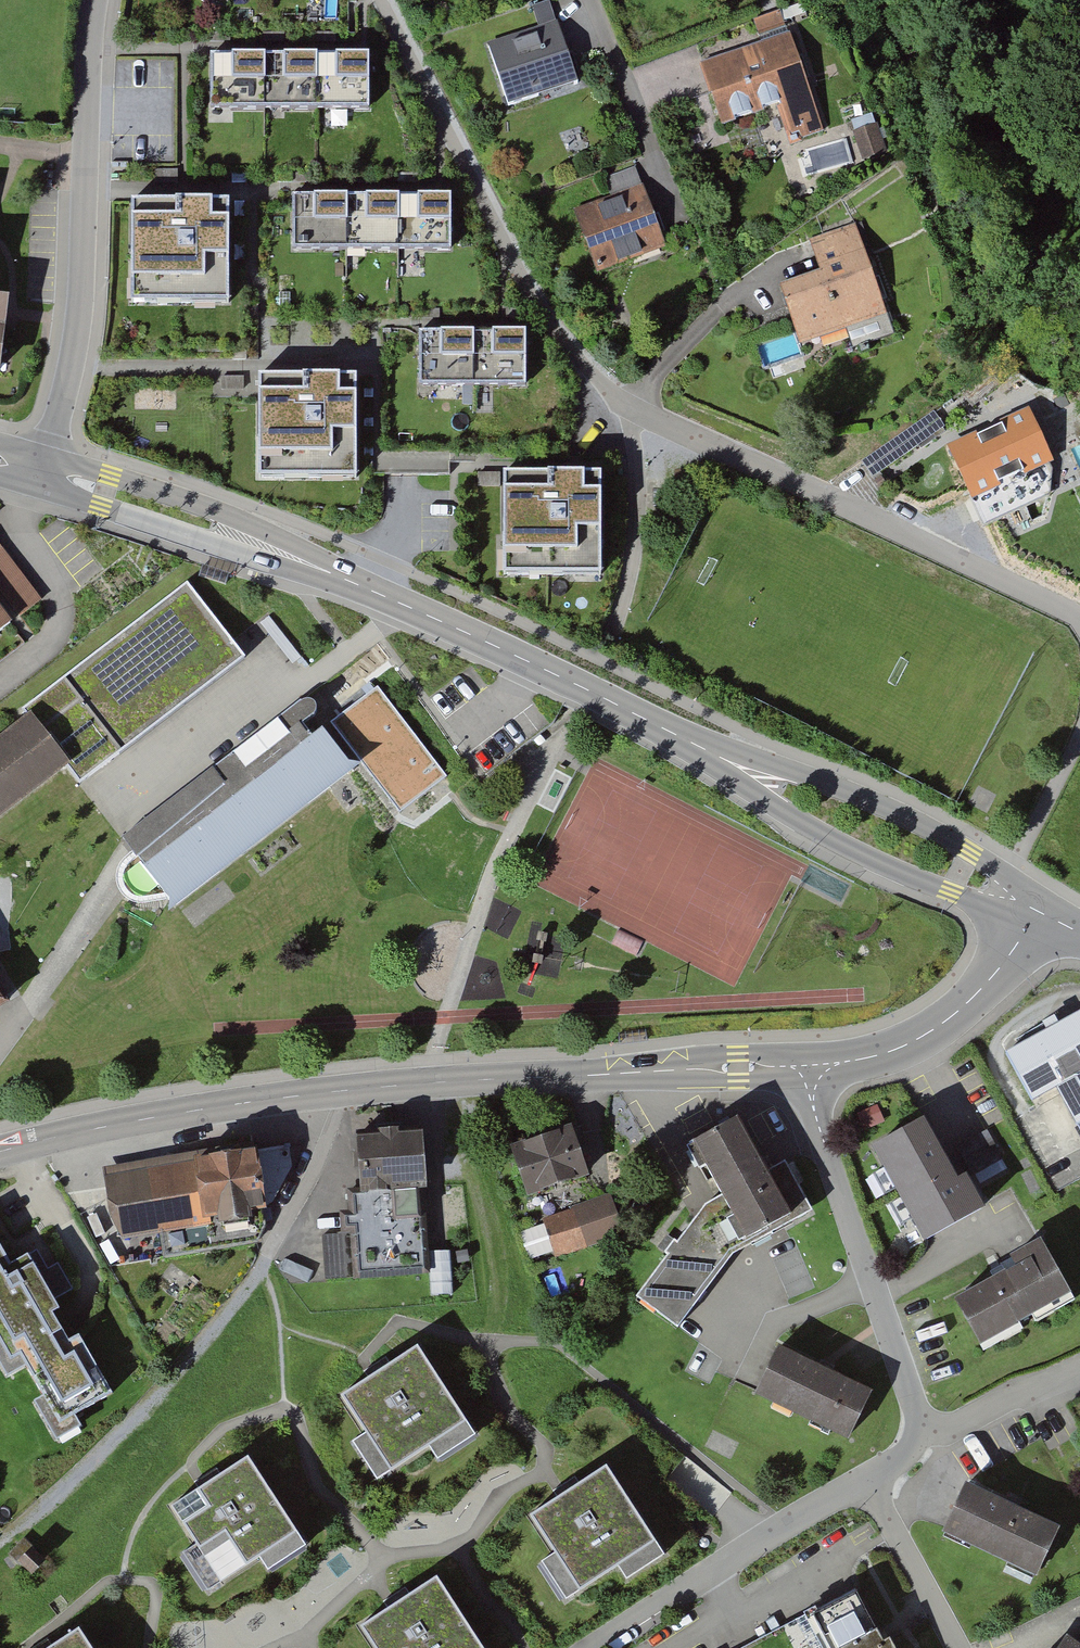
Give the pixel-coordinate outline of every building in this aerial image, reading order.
[(754,22),(759,39),(788,29),(783,13),(754,22)] [(556,26),(490,48),(511,109),(578,87),(576,83),(581,81),(572,54),(566,56),(556,26)] [(779,116),(790,149),(824,137),(790,39),(700,69),(723,135),(779,116)] [(212,63),(212,112),(372,113),(372,64),(212,63)] [(593,289),(662,265),(658,256),(664,254),(656,228),(651,230),(634,182),(600,193),(607,212),(572,225),(593,289)] [(293,202),(293,254),(455,254),(455,202),(293,202)] [(131,302),(230,303),(231,203),(177,203),(177,219),(132,219),(131,302)] [(782,293),(803,353),(892,322),(860,230),(814,246),(825,278),(782,293)] [(419,335),(419,389),(527,389),(527,335),(419,335)] [(262,477),(361,477),(361,378),(308,378),(308,393),(262,393),(262,477)] [(1014,448),(954,476),(969,507),(1029,479),(1014,448)] [(500,480),(502,575),(604,573),(601,478),(500,480)] [(17,620),(40,602),(0,550),(0,597),(17,620)] [(226,638),(187,587),(153,612),(17,715),(26,726),(0,746),(0,827),(71,774),(81,788),(246,664),(228,641),(226,638)] [(0,611),(0,639),(13,629),(0,611)] [(169,923),(364,776),(354,774),(317,733),(298,712),(124,845),(170,908),(169,923)] [(1079,1137),(1079,1136),(1079,1022),(1007,1061),(1033,1109),(1056,1098),(1079,1137)] [(733,1256),(815,1211),(789,1162),(771,1171),(739,1113),(687,1142),(700,1165),(706,1161),(726,1195),(708,1205),(683,1244),(677,1241),(668,1254),(671,1257),(641,1297),(682,1327),(733,1256)] [(850,1130),(860,1152),(884,1142),(874,1120),(850,1130)] [(590,1164),(575,1122),(533,1136),(528,1121),(505,1129),(526,1187),(545,1180),(548,1188),(579,1177),(576,1169),(590,1164)] [(326,1279),(429,1272),(419,1123),(356,1128),(360,1186),(349,1187),(352,1231),(323,1233),(326,1279)] [(990,1127),(959,1143),(974,1172),(1005,1156),(990,1127)] [(253,1205),(268,1203),(295,1156),(289,1135),(259,1141),(257,1133),(218,1139),(219,1149),(198,1152),(196,1143),(106,1159),(111,1212),(126,1233),(254,1216),(253,1205)] [(920,1137),(870,1163),(922,1259),(982,1225),(963,1189),(949,1196),(920,1137)] [(556,1256),(625,1232),(611,1192),(542,1215),(556,1256)] [(81,1338),(69,1345),(52,1316),(59,1312),(52,1301),(72,1289),(58,1265),(49,1270),(37,1250),(13,1264),(0,1243),(0,1364),(9,1379),(25,1369),(39,1393),(28,1399),(56,1446),(87,1428),(81,1418),(116,1397),(81,1338)] [(979,1363),(1072,1314),(1040,1255),(1004,1274),(1009,1283),(952,1313),(979,1363)] [(357,1434),(378,1467),(433,1434),(441,1446),(481,1422),(427,1334),(347,1382),(373,1424),(357,1434)] [(830,1427),(850,1437),(873,1389),(780,1344),(757,1391),(773,1398),(771,1403),(792,1413),(794,1409),(810,1416),(807,1422),(828,1432),(830,1427)] [(187,1546),(208,1580),(263,1546),(271,1559),(311,1534),(257,1446),(178,1495),(203,1537),(187,1546)] [(540,1562),(561,1596),(616,1562),(623,1574),(664,1550),(610,1462),(530,1510),(556,1552),(540,1562)] [(1023,1570),(1032,1575),(1056,1524),(964,1480),(937,1535),(964,1548),(967,1543),(1003,1560),(1001,1564),(1021,1574),(1023,1570)] [(441,1568),(361,1617),(380,1647),(490,1647),(441,1568)] [(890,1635),(876,1643),(864,1620),(834,1636),(841,1647),(897,1647),(890,1635)] [(81,1623),(40,1647),(96,1647),(81,1623)]
